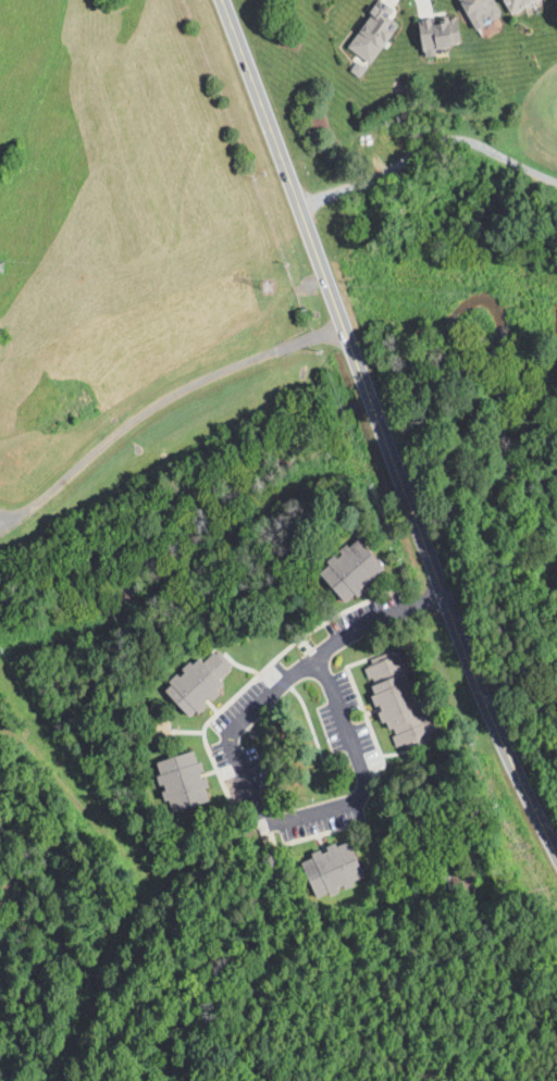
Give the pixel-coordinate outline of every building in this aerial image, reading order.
[(381,0),(378,0),(352,51),(379,64),(397,25),(392,23),(398,9),(381,0)] [(478,30),(505,18),(496,0),(464,0),(478,30)] [(513,15),(546,0),(506,0),(513,15)] [(456,18),(424,23),(424,20),(411,22),(417,59),(432,56),(431,48),(460,43),(456,18)] [(340,604),(380,568),(352,538),(344,546),(342,543),(311,571),(340,604)] [(233,669),(214,647),(198,662),(193,656),(157,688),(185,718),(201,704),(198,701),(233,669)] [(415,714),(396,654),(361,665),(368,684),(364,685),(379,730),(388,727),(395,748),(438,734),(430,709),(415,714)] [(156,761),(170,812),(208,801),(204,787),(205,787),(195,749),(156,761)] [(364,878),(347,838),(299,859),(316,899),(364,878)]
